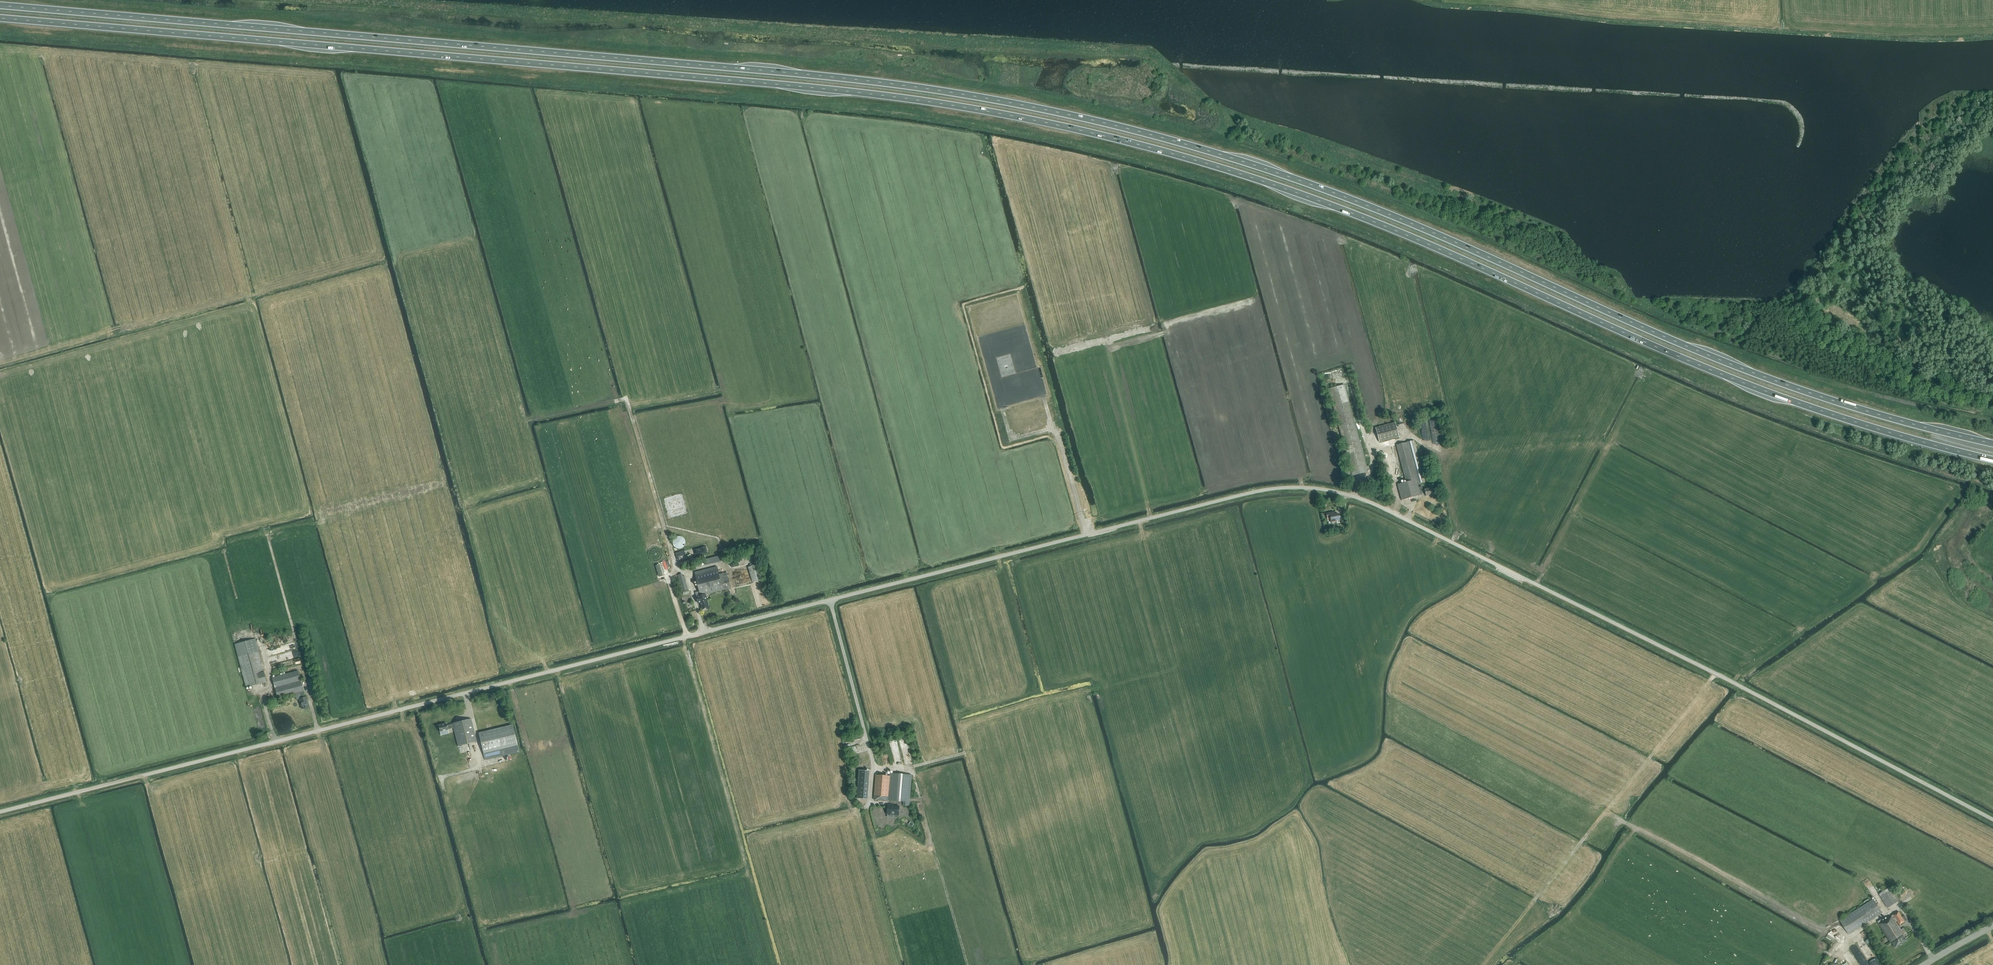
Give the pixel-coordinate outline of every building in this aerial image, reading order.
[(1002,377),(1016,374),(1012,357),(998,360),(1002,377)] [(1344,385),(1329,389),(1346,449),(1353,475),(1368,471),(1365,459),(1363,453),(1362,449),(1344,385)] [(1379,442),(1399,437),(1395,423),(1375,428),(1379,442)] [(1418,487),(1417,484),(1425,482),(1414,440),(1406,443),(1396,445),(1397,449),(1406,482),(1397,485),(1401,501),(1420,496),(1420,494),(1425,493),(1425,496),(1434,494),(1432,487),(1424,490),(1423,490),(1422,486),(1418,487)] [(1334,514),(1334,511),(1326,513),(1327,520),(1330,519),(1331,522),(1336,521),(1336,520),(1339,519),(1337,513),(1334,514)] [(680,549),(681,549),(682,548),(683,548),(684,547),(685,546),(685,545),(685,544),(686,543),(686,541),(685,540),(685,539),(684,538),(683,537),(682,537),(681,536),(680,536),(679,536),(678,536),(677,537),(676,537),(675,538),(674,539),(673,541),(673,542),(673,543),(673,544),(673,545),(674,546),(675,547),(676,548),(677,548),(678,549),(680,549)] [(713,565),(722,562),(720,555),(711,558),(713,565)] [(764,579),(760,564),(754,565),(753,565),(748,567),(752,582),(764,579)] [(719,574),(717,567),(695,572),(699,591),(695,592),(698,603),(701,603),(702,610),(709,608),(707,601),(706,601),(705,595),(731,588),(727,572),(719,574)] [(683,576),(682,574),(678,575),(683,591),(688,589),(684,576),(683,576)] [(246,687),(267,682),(255,638),(234,644),(246,687)] [(294,659),(304,655),(302,649),(292,652),(294,659)] [(305,697),(303,691),(298,670),(272,677),(277,698),(295,693),(296,700),(299,699),(302,709),(309,707),(306,697),(305,697)] [(310,692),(316,690),(313,679),(307,680),(310,692)] [(476,742),(471,718),(452,723),(453,724),(447,725),(446,723),(438,725),(440,732),(448,730),(448,729),(454,728),(458,746),(476,742)] [(512,724),(478,733),(485,760),(519,752),(512,724)] [(868,799),(870,771),(858,770),(856,798),(868,799)] [(909,806),(912,776),(890,774),(890,776),(876,775),(874,800),(886,801),(886,800),(903,802),(903,806),(909,806)] [(898,815),(899,807),(892,806),(893,806),(888,805),(887,814),(898,815)] [(1888,908),(1900,901),(1891,887),(1879,894),(1888,908)] [(1848,934),(1882,913),(1873,899),(1840,921),(1848,934)] [(1905,916),(1902,918),(1898,912),(1892,916),(1892,917),(1888,919),(1888,918),(1883,921),(1881,919),(1878,921),(1877,922),(1891,945),(1893,943),(1895,948),(1906,941),(1903,935),(1904,934),(1903,933),(1905,931),(1904,929),(1901,930),(1896,922),(1897,921),(1899,925),(1904,922),(1907,920),(1905,916)]
